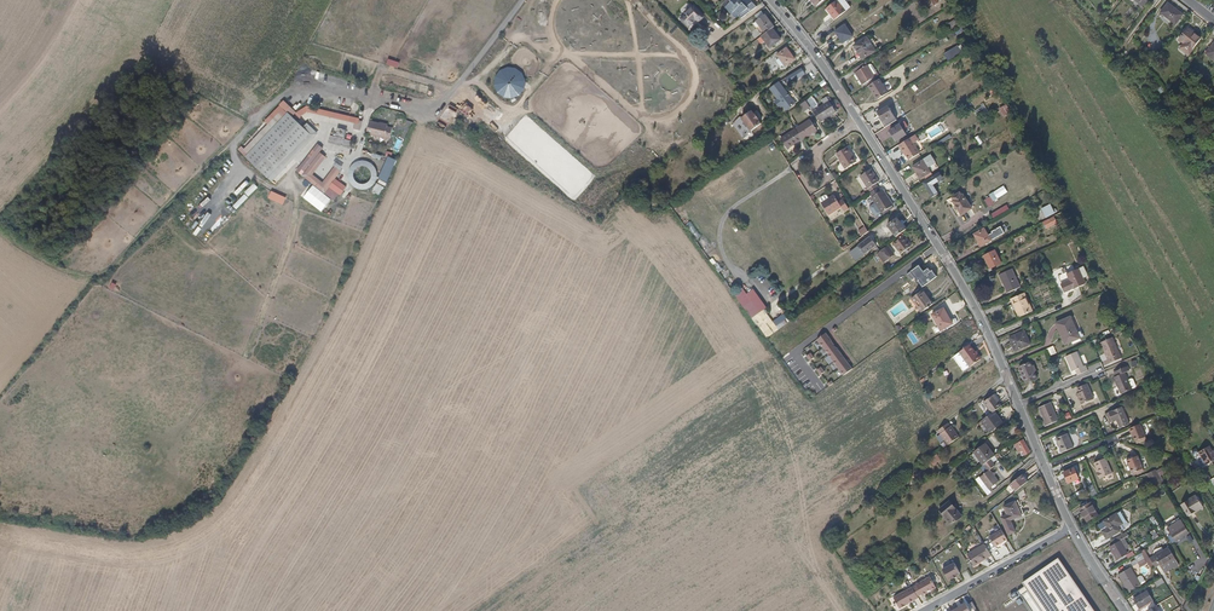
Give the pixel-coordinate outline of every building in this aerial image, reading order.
[(741,19),(758,7),(751,0),(731,0),(731,1),(725,8),(736,18),(739,16),(741,19)] [(850,8),(844,0),(838,0),(826,9),(835,20),(850,8)] [(1183,14),(1168,3),(1161,13),(1176,24),(1183,14)] [(704,17),(694,8),(683,19),(690,26),(697,19),(700,22),(704,17)] [(773,28),(775,27),(766,15),(753,24),(758,31),(761,29),(765,34),(773,28)] [(951,28),(954,26),(960,22),(958,19),(955,21),(955,20),(949,24),(951,28)] [(835,32),(843,43),(853,36),(845,25),(835,32)] [(781,40),(773,28),(765,34),(758,40),(762,45),(766,42),(770,48),(781,40)] [(1189,54),(1201,38),(1187,28),(1178,39),(1184,44),(1181,48),(1189,54)] [(875,51),(867,38),(854,46),(863,59),(875,51)] [(1213,43),(1206,53),(1213,60),(1213,43)] [(964,53),(960,44),(944,52),(947,60),(964,53)] [(796,60),(787,48),(778,55),(780,59),(776,61),(782,69),(796,60)] [(950,69),(960,62),(959,60),(948,67),(950,69)] [(866,61),(852,70),(862,85),(879,75),(878,73),(877,73),(874,75),(870,69),(866,61)] [(879,79),(869,86),(878,100),(893,90),(888,81),(882,84),(879,79)] [(795,104),(780,82),(776,85),(771,89),(778,99),(783,105),(786,110),(795,104)] [(738,91),(746,100),(752,95),(744,86),(738,91)] [(991,86),(985,90),(988,94),(994,91),(991,86)] [(467,96),(484,111),(490,104),(473,89),(467,96)] [(806,100),(812,109),(818,105),(812,96),(806,100)] [(779,108),(783,105),(778,99),(775,102),(779,108)] [(836,112),(829,101),(816,110),(824,121),(836,112)] [(790,110),(794,117),(810,109),(807,102),(790,110)] [(883,122),(886,127),(897,120),(888,106),(879,112),(884,121),(883,122)] [(1010,113),(1007,107),(1001,111),(1004,117),(1010,113)] [(366,135),(368,123),(366,122),(314,111),(302,118),(301,126),(305,126),(306,122),(315,116),(362,126),(361,135),(366,135)] [(752,131),(762,124),(752,111),(742,118),(752,131)] [(441,122),(448,128),(455,119),(447,114),(441,122)] [(810,119),(795,129),(802,140),(803,141),(818,131),(810,119)] [(395,142),(398,130),(394,129),(394,128),(376,124),(373,137),(395,142)] [(906,135),(905,134),(901,128),(900,125),(890,131),(897,141),(906,135)] [(901,128),(905,134),(910,131),(906,125),(901,128)] [(1020,132),(1017,127),(1011,131),(1014,137),(1020,132)] [(886,128),(876,134),(880,142),(891,136),(886,128)] [(336,136),(345,138),(346,131),(338,129),(336,136)] [(802,140),(795,129),(781,138),(788,149),(802,140)] [(978,135),(974,138),(979,146),(983,143),(978,135)] [(350,155),(353,141),(330,136),(327,149),(350,155)] [(910,138),(899,145),(904,153),(905,152),(907,156),(909,160),(919,153),(910,138)] [(317,144),(296,172),(325,193),(329,188),(341,196),(347,188),(336,179),(344,168),(337,163),(323,182),(313,175),(326,158),(320,153),(324,148),(317,144)] [(856,162),(847,148),(836,154),(846,169),(856,162)] [(389,167),(390,158),(384,157),(382,165),(389,167)] [(346,184),(371,192),(380,168),(355,159),(346,184)] [(930,172),(923,161),(913,167),(920,179),(930,172)] [(254,167),(252,170),(263,181),(266,178),(254,167)] [(877,188),(879,187),(876,183),(879,181),(872,169),(860,176),(868,188),(868,189),(871,193),(877,188)] [(938,173),(923,183),(932,198),(938,194),(932,185),(942,179),(938,173)] [(380,195),(384,187),(377,183),(373,192),(380,195)] [(255,184),(245,193),(249,197),(258,188),(255,184)] [(871,193),(870,193),(882,213),(893,206),(883,190),(880,192),(877,188),(871,193)] [(962,196),(960,193),(952,198),(954,201),(953,201),(962,216),(972,209),(963,195),(962,196)] [(233,207),(237,210),(248,198),(245,194),(233,207)] [(838,202),(834,195),(821,203),(829,215),(842,207),(845,212),(849,209),(843,199),(838,202)] [(993,218),(1009,210),(1007,206),(991,214),(993,218)] [(1042,216),(1040,210),(1031,214),(1036,223),(1046,218),(1044,215),(1042,216)] [(1054,217),(1043,222),(1046,229),(1057,223),(1054,217)] [(896,237),(906,229),(898,218),(888,225),(896,237)] [(691,221),(685,226),(696,240),(702,236),(691,221)] [(862,237),(869,233),(865,226),(858,231),(862,237)] [(1005,233),(1001,227),(992,232),(993,233),(989,235),(984,228),(974,234),(981,247),(1005,233)] [(912,246),(904,236),(894,244),(901,254),(912,246)] [(876,245),(870,237),(850,252),(856,261),(876,245)] [(894,255),(889,248),(883,251),(889,259),(894,255)] [(1001,263),(995,251),(984,256),(990,269),(1001,263)] [(717,262),(713,266),(718,273),(723,270),(717,262)] [(1086,284),(1079,269),(1067,274),(1074,289),(1086,284)] [(1020,287),(1012,270),(999,275),(1006,289),(1007,288),(1009,292),(1020,287)] [(1064,276),(1069,290),(1072,289),(1067,275),(1064,276)] [(933,304),(923,291),(912,299),(922,312),(933,304)] [(1033,311),(1025,293),(1011,300),(1017,313),(1019,312),(1022,316),(1033,311)] [(740,301),(741,303),(752,318),(758,314),(746,297),(740,301)] [(758,314),(752,318),(757,325),(763,321),(762,318),(769,313),(766,308),(758,314)] [(953,324),(947,314),(945,315),(943,309),(932,315),(941,331),(953,324)] [(932,319),(929,315),(920,323),(923,326),(932,319)] [(784,316),(762,332),(767,338),(788,322),(784,316)] [(1065,345),(1081,339),(1071,316),(1055,323),(1065,345)] [(913,344),(918,341),(912,331),(907,334),(913,344)] [(1015,340),(1018,349),(1030,344),(1024,332),(1010,338),(1012,341),(1015,340)] [(1121,358),(1113,338),(1101,343),(1109,364),(1121,358)] [(955,356),(965,371),(982,360),(971,345),(955,356)] [(1050,357),(1057,354),(1054,346),(1047,349),(1050,357)] [(849,364),(837,349),(829,355),(840,371),(849,364)] [(1088,371),(1087,368),(1086,366),(1084,367),(1077,352),(1066,357),(1072,372),(1075,370),(1077,369),(1080,375),(1088,371)] [(1033,367),(1031,362),(1019,368),(1025,384),(1038,379),(1035,372),(1036,371),(1034,366),(1033,367)] [(816,370),(820,376),(825,372),(821,367),(816,370)] [(1129,371),(1127,367),(1115,372),(1117,376),(1114,378),(1121,394),(1135,388),(1136,386),(1133,379),(1131,379),(1128,380),(1125,373),(1129,371)] [(1098,382),(1094,383),(1100,399),(1104,398),(1098,382)] [(1093,399),(1087,384),(1077,389),(1079,393),(1077,394),(1082,404),(1093,399)] [(994,412),(1001,407),(997,401),(998,400),(994,395),(984,403),(992,414),(994,412)] [(1058,421),(1051,403),(1039,409),(1045,421),(1043,422),(1045,427),(1058,421)] [(1130,424),(1122,407),(1109,413),(1113,422),(1117,421),(1120,429),(1130,424)] [(1002,424),(994,412),(992,414),(982,421),(990,432),(1002,424)] [(948,424),(938,430),(941,434),(940,434),(947,446),(959,437),(951,426),(950,427),(948,424)] [(1140,424),(1129,429),(1132,435),(1133,434),(1134,436),(1136,441),(1146,437),(1140,424)] [(1073,448),(1067,434),(1056,439),(1062,453),(1073,448)] [(1031,452),(1024,440),(1015,445),(1019,453),(1023,451),(1025,455),(1031,452)] [(985,444),(974,453),(983,465),(990,460),(995,456),(985,444)] [(1212,451),(1209,446),(1199,452),(1202,457),(1207,465),(1213,461),(1213,454),(1212,451)] [(1144,468),(1138,456),(1128,461),(1133,474),(1144,468)] [(1112,473),(1106,459),(1094,464),(1098,472),(1097,473),(1100,479),(1112,473)] [(990,460),(983,465),(988,472),(976,481),(988,496),(991,493),(989,490),(992,487),(999,481),(990,470),(996,466),(990,460)] [(1199,466),(1196,460),(1191,463),(1194,469),(1199,466)] [(1078,479),(1074,469),(1064,473),(1068,483),(1078,479)] [(1156,470),(1147,474),(1155,488),(1163,482),(1160,477),(1157,471),(1156,470)] [(1015,492),(1028,482),(1023,475),(1010,485),(1015,492)] [(1097,495),(1093,485),(1088,488),(1093,497),(1097,495)] [(1204,508),(1196,495),(1190,499),(1190,500),(1181,506),(1188,516),(1197,511),(1197,512),(1204,508)] [(1016,502),(1022,516),(1025,514),(1019,500),(1016,502)] [(962,517),(950,502),(940,510),(952,525),(962,517)] [(1011,520),(1022,516),(1016,502),(1012,503),(1006,506),(1004,507),(1007,515),(1001,518),(1009,535),(1015,532),(1011,520)] [(1098,515),(1091,503),(1080,510),(1087,522),(1098,515)] [(1117,514),(1122,524),(1126,521),(1121,512),(1117,514)] [(1118,527),(1122,524),(1117,514),(1104,522),(1108,528),(1102,531),(1107,539),(1120,531),(1118,527)] [(1183,525),(1181,522),(1168,529),(1170,533),(1169,533),(1175,542),(1189,533),(1184,524),(1183,525)] [(996,548),(1008,540),(1001,531),(989,538),(996,548)] [(1128,554),(1120,541),(1110,548),(1117,560),(1128,554)] [(974,566),(991,555),(984,544),(967,555),(974,566)] [(1169,548),(1154,557),(1160,565),(1162,568),(1167,565),(1169,570),(1178,564),(1169,548)] [(1147,563),(1143,556),(1136,560),(1140,567),(1147,563)] [(1154,557),(1151,559),(1156,567),(1160,565),(1154,557)] [(1058,558),(1023,582),(1043,610),(1095,610),(1058,558)] [(954,563),(942,570),(948,581),(952,579),(952,580),(957,577),(956,577),(960,574),(954,563)] [(1141,585),(1131,569),(1119,575),(1130,592),(1141,585)] [(917,586),(913,588),(918,597),(922,595),(922,596),(927,593),(931,590),(931,591),(936,589),(930,578),(916,585),(917,586)] [(1163,579),(1155,583),(1157,587),(1165,584),(1163,579)] [(905,606),(918,598),(918,597),(913,588),(912,588),(894,598),(899,609),(900,609),(906,606),(905,606)] [(1140,608),(1152,601),(1147,592),(1134,600),(1140,608)]
